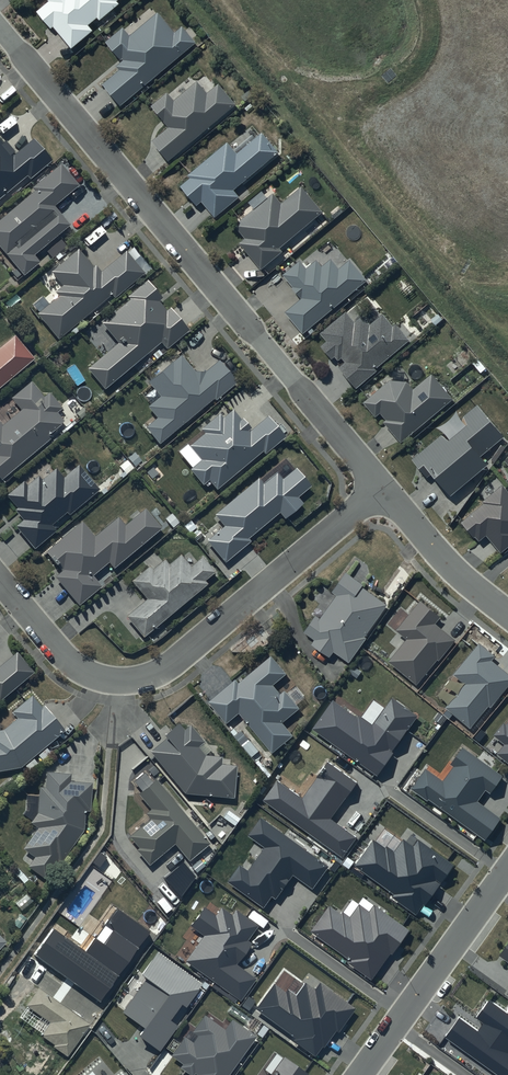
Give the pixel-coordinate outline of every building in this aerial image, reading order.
[(37,13),(52,32),(54,30),(71,51),(95,32),(90,26),(98,20),(100,23),(121,6),(118,3),(121,0),(48,0),(50,2),(37,13)] [(121,106),(198,43),(185,27),(176,34),(158,13),(131,36),(126,30),(107,45),(123,64),(117,69),(120,74),(105,86),(121,106)] [(169,163),(235,105),(218,85),(208,94),(197,82),(174,102),(167,93),(151,107),(169,128),(152,143),(169,163)] [(236,190),(277,154),(261,135),(238,156),(227,143),(189,176),(191,179),(181,188),(197,207),(202,202),(216,219),(241,196),(236,190)] [(30,173),(34,177),(55,159),(38,140),(14,161),(0,145),(0,200),(30,173)] [(63,165),(34,189),(36,191),(0,220),(0,247),(22,275),(40,260),(34,252),(70,224),(54,204),(79,184),(63,165)] [(282,249),(325,212),(303,186),(282,204),(274,194),(235,227),(246,240),(240,245),(262,272),(285,253),(282,249)] [(58,337),(109,295),(113,292),(118,297),(147,273),(129,250),(103,272),(97,265),(94,268),(78,249),(49,272),(62,287),(54,294),(57,298),(39,314),(58,337)] [(304,335),(368,280),(352,262),(342,270),(334,260),(324,269),(317,261),(308,269),(302,262),(283,278),(302,300),(286,314),(304,335)] [(106,388),(156,346),(163,340),(168,347),(170,348),(190,331),(172,309),(169,312),(161,303),(167,298),(152,280),(128,300),(129,301),(102,324),(119,345),(90,369),(106,388)] [(411,333),(401,322),(394,328),(382,314),(371,324),(364,316),(356,324),(347,314),(322,336),(327,343),(322,347),(335,362),(339,359),(342,362),(343,361),(346,364),(339,370),(356,390),(417,337),(413,332),(411,333)] [(15,337),(0,349),(0,386),(33,358),(16,338),(15,337)] [(161,443),(238,382),(221,361),(199,379),(182,357),(150,383),(161,397),(149,407),(158,418),(148,426),(161,443)] [(409,383),(389,380),(364,403),(378,419),(382,416),(387,421),(383,424),(400,442),(401,441),(403,444),(455,398),(433,375),(416,390),(409,383)] [(64,421),(58,414),(64,408),(49,393),(46,396),(32,382),(14,400),(23,409),(6,426),(0,420),(0,477),(4,480),(64,421)] [(447,443),(442,437),(409,462),(421,477),(428,472),(449,500),(490,469),(481,457),(505,439),(481,406),(465,418),(470,425),(447,443)] [(287,436),(270,416),(255,429),(250,424),(246,420),(243,422),(234,411),(226,418),(221,413),(200,432),(203,435),(192,445),(190,443),(181,452),(195,468),(192,471),(208,489),(215,483),(222,491),(266,451),(268,453),(287,436)] [(101,492),(80,466),(65,477),(59,469),(45,480),(43,478),(31,487),(27,482),(10,495),(20,508),(17,510),(25,521),(18,526),(37,550),(60,532),(53,523),(69,511),(71,515),(101,492)] [(266,484),(262,479),(217,513),(226,525),(209,539),(227,563),(252,543),(248,538),(282,510),(288,518),(305,505),(298,496),(312,484),(299,468),(284,480),(279,474),(266,484)] [(480,538),(483,534),(503,551),(507,545),(507,494),(496,484),(462,522),(480,538)] [(163,528),(147,511),(128,527),(119,517),(96,537),(83,522),(49,553),(65,571),(56,579),(81,607),(115,577),(105,566),(110,562),(116,570),(163,528)] [(144,636),(210,584),(207,580),(217,572),(206,558),(194,567),(185,555),(172,566),(167,560),(155,570),(153,567),(134,581),(148,599),(128,615),(144,636)] [(333,595),(336,597),(323,621),(316,617),(305,636),(315,641),(311,647),(331,659),(334,654),(351,664),(367,640),(365,639),(387,606),(363,590),(365,586),(346,574),(333,595)] [(388,660),(416,684),(454,638),(437,625),(443,618),(420,599),(396,628),(407,637),(388,660)] [(444,705),(471,726),(507,679),(507,670),(476,645),(452,675),(462,683),(444,705)] [(35,673),(18,652),(0,667),(0,696),(3,700),(35,673)] [(289,673),(275,656),(242,683),(239,680),(212,702),(230,724),(242,714),(273,753),(297,733),(287,721),(302,709),(288,692),(285,694),(277,684),(289,673)] [(25,768),(66,728),(45,706),(44,707),(32,694),(14,712),(19,718),(4,731),(0,732),(0,771),(25,768)] [(380,708),(369,724),(331,697),(311,726),(376,772),(407,728),(380,708)] [(507,761),(507,719),(499,729),(507,736),(495,750),(507,761)] [(189,729),(182,722),(153,752),(185,794),(234,797),(236,767),(223,766),(224,764),(213,753),(211,756),(203,748),(208,743),(191,727),(189,729)] [(485,790),(488,792),(501,772),(460,746),(440,778),(421,766),(407,788),(485,836),(498,814),(478,801),(485,790)] [(274,771),(256,796),(342,855),(361,834),(335,816),(360,781),(325,757),(302,791),(274,771)] [(47,787),(41,787),(40,812),(32,824),(38,828),(24,849),(36,858),(30,868),(47,879),(60,860),(62,862),(86,827),(87,810),(92,810),(92,783),(72,783),(73,774),(47,773),(47,787)] [(148,807),(143,810),(149,819),(128,835),(150,864),(175,845),(188,862),(208,847),(160,782),(157,785),(152,778),(136,790),(148,807)] [(260,816),(247,833),(265,845),(246,868),(240,864),(227,880),(265,907),(270,895),(277,898),(294,873),(313,889),(330,864),(260,816)] [(373,838),(354,865),(392,892),(389,895),(417,915),(453,864),(418,840),(412,847),(402,840),(393,853),(373,838)] [(350,914),(343,909),(341,913),(329,904),(309,930),(372,977),(406,930),(362,897),(350,914)] [(52,925),(31,956),(98,1002),(148,930),(116,907),(104,924),(112,930),(103,942),(95,936),(86,949),(52,925)] [(203,934),(185,959),(239,1000),(256,977),(237,964),(251,942),(247,939),(259,926),(234,909),(231,914),(219,908),(214,915),(201,907),(188,923),(203,934)] [(9,942),(0,934),(0,952),(9,942)] [(497,953),(507,961),(507,937),(497,953)] [(200,983),(155,952),(139,974),(145,978),(120,1011),(142,1027),(137,1034),(159,1049),(175,1026),(168,1021),(179,1003),(185,1008),(200,983)] [(287,991),(286,994),(275,986),(257,1011),(297,1040),(295,1044),(314,1058),(322,1048),(324,1049),(335,1034),(338,1036),(356,1012),(318,985),(313,991),(304,985),(296,997),(287,991)] [(74,1013),(40,990),(20,1020),(57,1045),(56,1047),(69,1056),(89,1025),(81,1020),(87,1012),(79,1006),(74,1013)] [(485,996),(468,1020),(460,1014),(445,1036),(500,1074),(507,1074),(507,1012),(485,996)] [(200,1012),(170,1057),(193,1073),(192,1074),(226,1074),(253,1034),(229,1018),(222,1027),(200,1012)] [(308,1074),(282,1056),(268,1074),(307,1074),(308,1074)]
